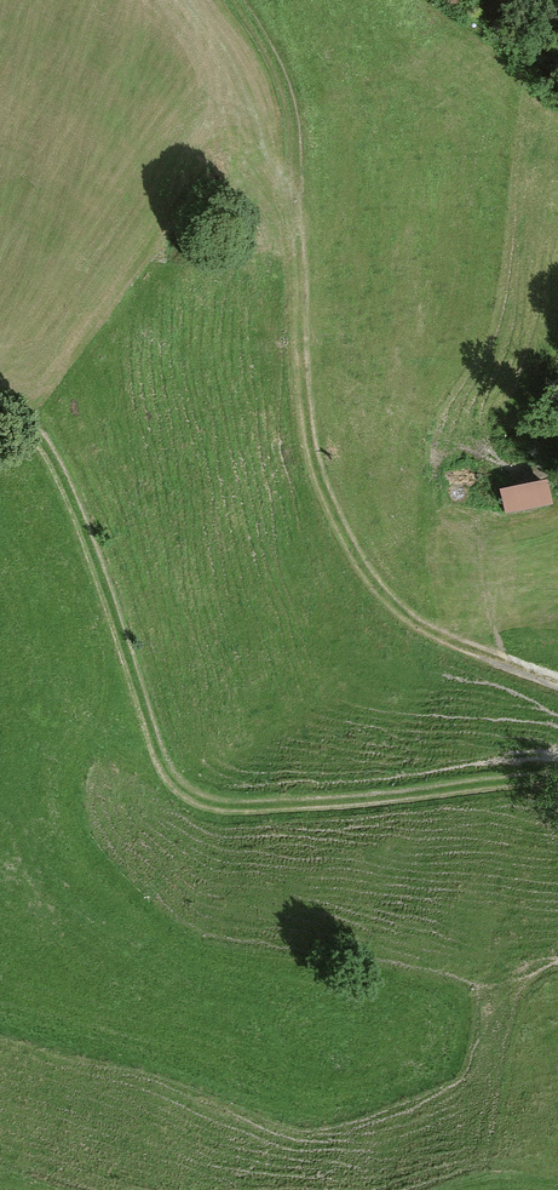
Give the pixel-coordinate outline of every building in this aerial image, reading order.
[(556,506),(551,470),(502,477),(507,512),(556,506)]
